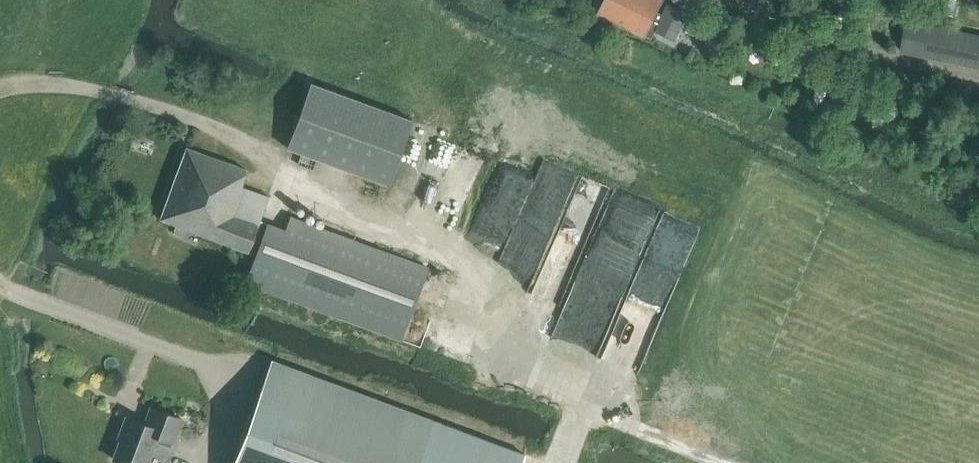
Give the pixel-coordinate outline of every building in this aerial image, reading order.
[(601,13),(654,39),(659,30),(677,39),(690,13),(672,4),(666,16),(658,12),(664,0),(608,0),(601,13)] [(940,12),(952,15),(956,0),(943,0),(940,12)] [(706,21),(694,17),(685,41),(697,45),(706,21)] [(964,66),(971,33),(908,20),(901,53),(964,66)] [(964,66),(978,69),(978,35),(971,33),(964,66)] [(288,153),(390,191),(414,127),(312,90),(288,153)] [(242,185),(248,170),(188,147),(161,219),(177,224),(174,232),(186,236),(189,228),(250,252),(271,197),(242,185)] [(403,341),(430,267),(291,216),(286,229),(269,222),(246,283),(403,341)] [(526,453),(271,359),(232,462),(522,462),(526,453)] [(152,408),(146,424),(127,417),(122,432),(124,433),(115,459),(126,462),(150,462),(158,442),(172,447),(173,443),(175,444),(184,419),(152,408)]
